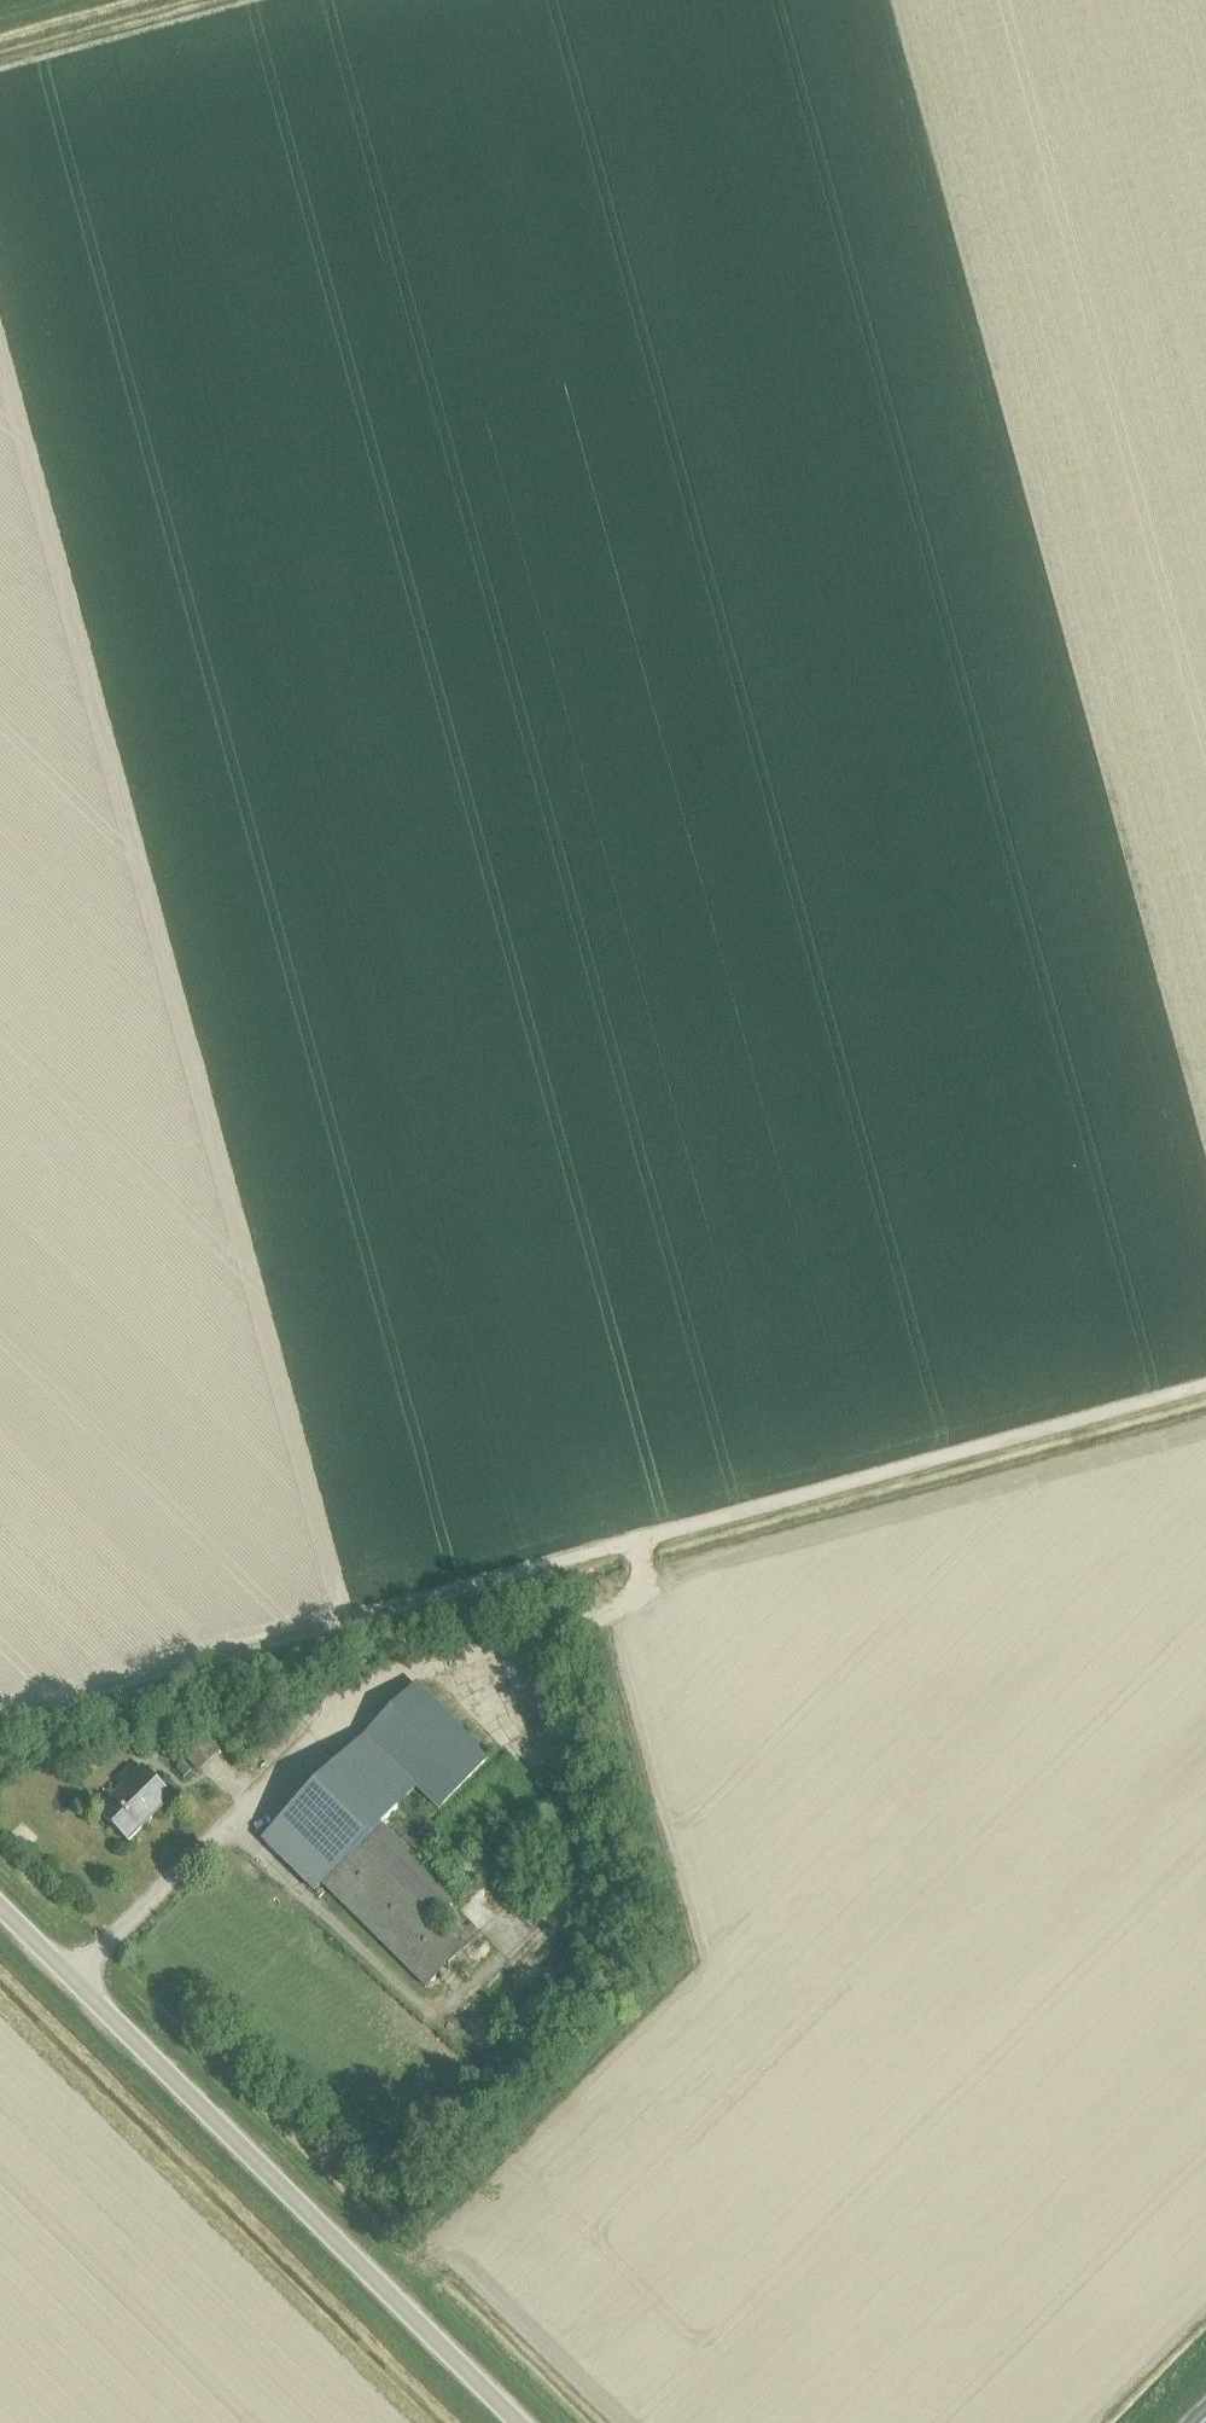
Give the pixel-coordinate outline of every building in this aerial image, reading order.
[(263,1839),(314,1890),(321,1882),(425,1985),(462,1948),(433,1920),(456,1897),(380,1822),(415,1786),(437,1808),(489,1756),(417,1684),(263,1839)] [(178,1749),(199,1770),(219,1750),(199,1729),(178,1749)] [(97,1810),(127,1841),(173,1796),(143,1765),(137,1771),(131,1765),(116,1779),(122,1785),(97,1810)] [(543,1941),(533,1947),(543,1965),(553,1960),(543,1941)] [(475,1998),(465,2005),(480,2024),(490,2017),(475,1998)]
